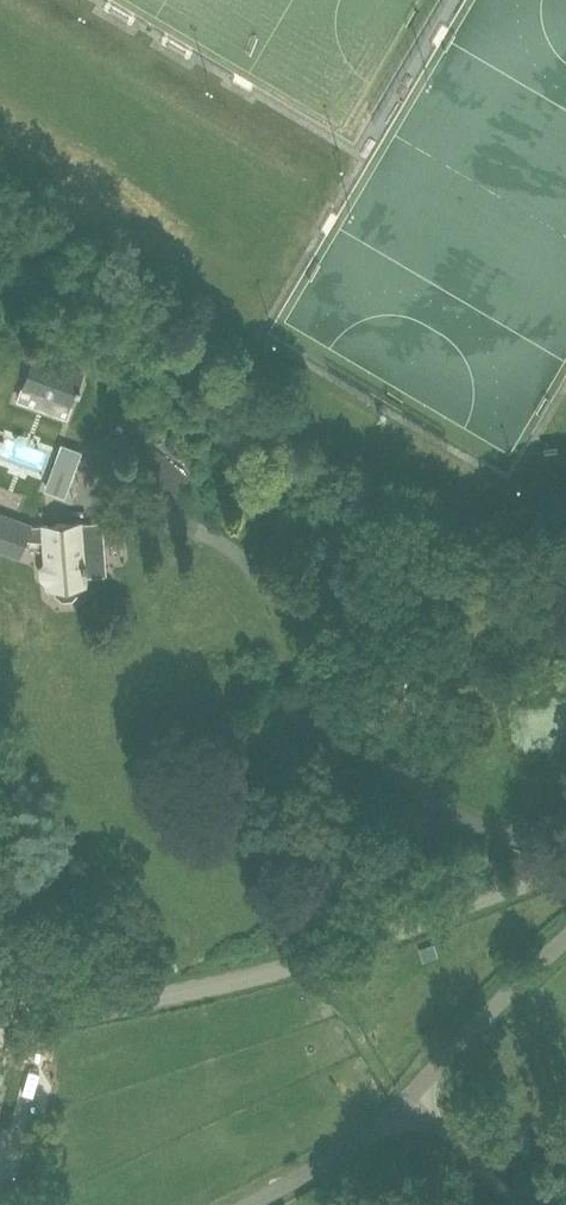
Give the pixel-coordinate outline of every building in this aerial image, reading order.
[(72,400),(77,386),(84,368),(54,357),(35,349),(23,382),(35,386),(72,400)] [(117,447),(132,427),(117,417),(103,437),(117,447)] [(149,480),(166,460),(154,451),(137,471),(149,480)] [(29,525),(29,524),(0,514),(0,547),(19,554),(26,535),(31,536),(31,540),(45,541),(46,560),(41,565),(42,577),(48,580),(48,585),(55,584),(55,592),(62,598),(72,597),(78,590),(77,582),(84,582),(83,576),(103,574),(99,521),(79,523),(79,522),(43,525),(43,526),(29,525)]
